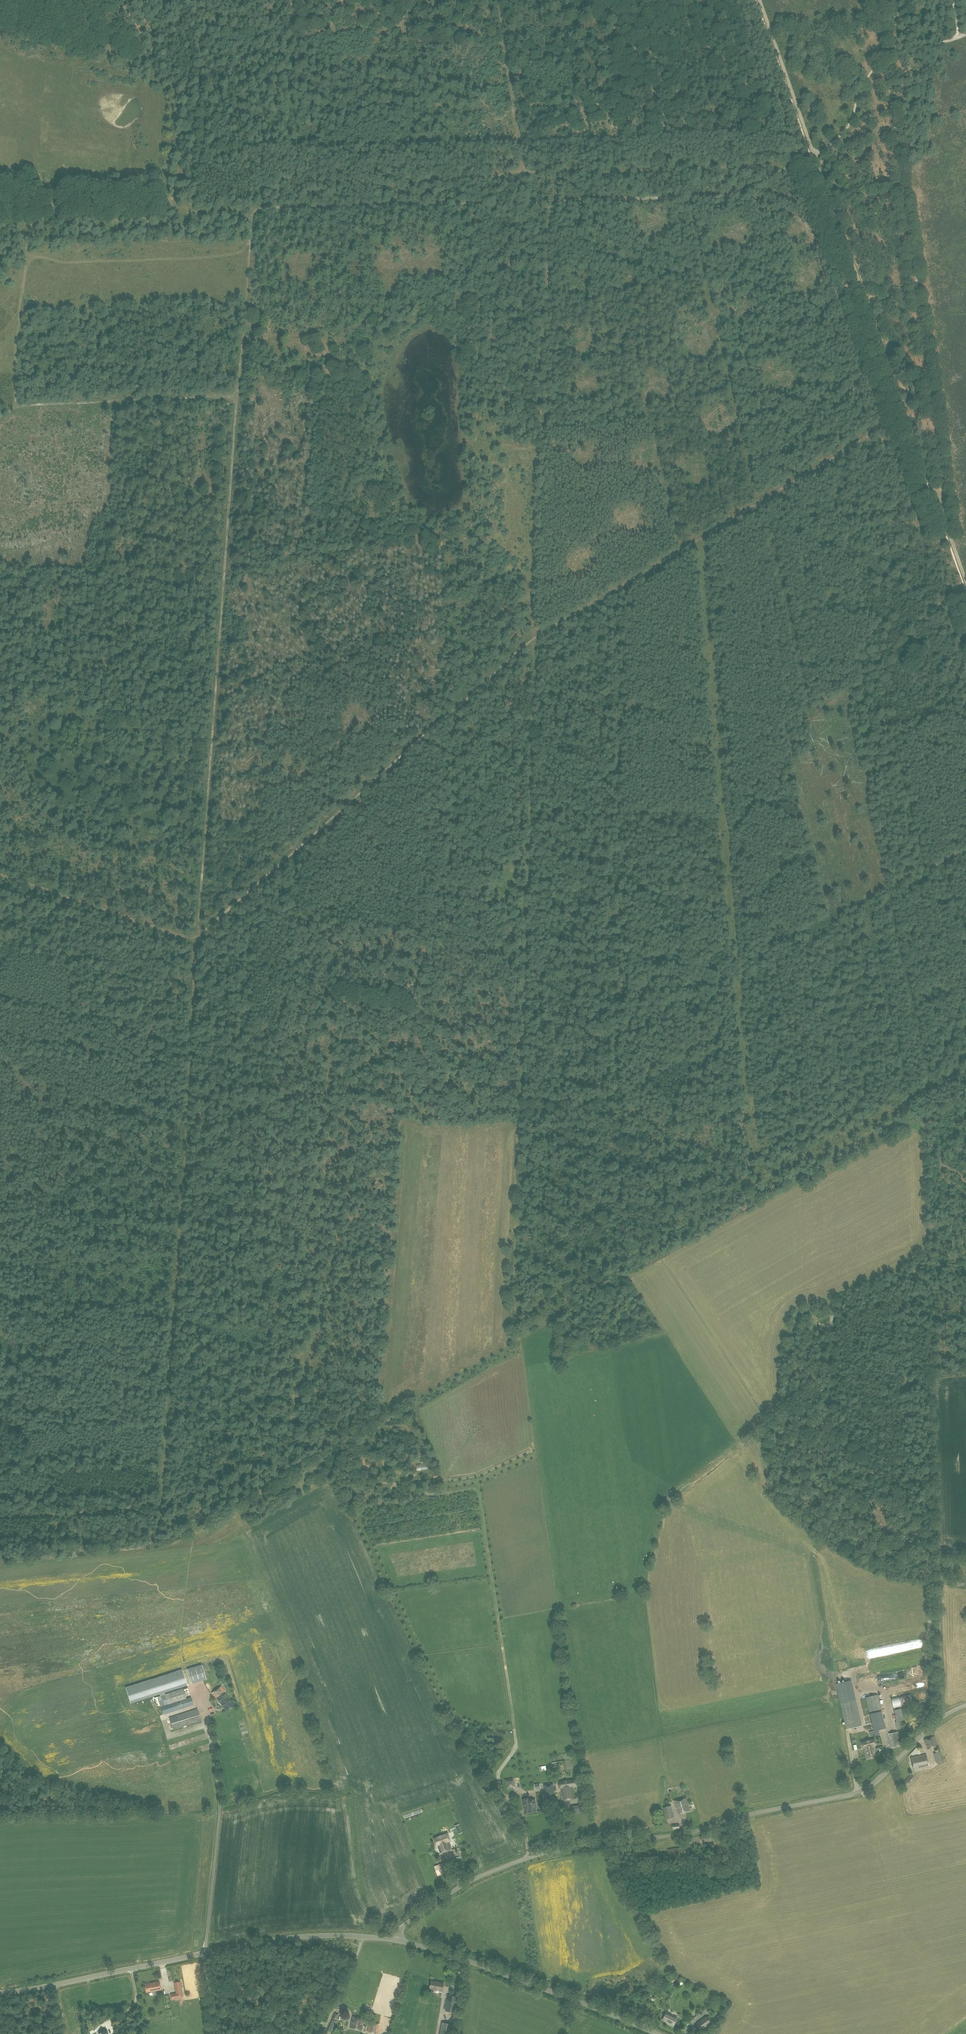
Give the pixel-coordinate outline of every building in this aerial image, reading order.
[(192,1684),(206,1679),(202,1665),(187,1669),(192,1684)] [(131,1703),(187,1685),(182,1670),(126,1688),(131,1703)] [(861,1725),(851,1680),(836,1683),(847,1729),(861,1725)] [(231,1701),(224,1692),(225,1691),(221,1686),(211,1693),(215,1698),(216,1698),(223,1707),(231,1701)] [(186,1698),(183,1689),(161,1696),(164,1706),(161,1707),(163,1715),(194,1705),(191,1697),(186,1698)] [(874,1736),(880,1735),(879,1730),(886,1728),(878,1694),(865,1697),(874,1736)] [(904,1720),(901,1708),(894,1710),(897,1722),(895,1722),(897,1729),(903,1728),(903,1727),(907,1726),(906,1721),(909,1721),(908,1719),(904,1720)] [(173,1730),(201,1721),(197,1709),(169,1718),(173,1730)] [(891,1747),(901,1745),(898,1732),(888,1734),(891,1747)] [(927,1749),(937,1746),(933,1737),(924,1740),(927,1749)] [(877,1756),(875,1747),(876,1747),(875,1739),(862,1742),(864,1751),(865,1751),(866,1758),(877,1756)] [(938,1763),(942,1761),(939,1751),(934,1752),(938,1763)] [(929,1766),(927,1755),(918,1756),(912,1758),(914,1769),(919,1768),(929,1766)] [(912,1774),(901,1784),(906,1789),(916,1778),(912,1774)] [(514,1789),(512,1779),(505,1780),(506,1790),(514,1789)] [(562,1800),(574,1799),(573,1787),(576,1787),(575,1780),(560,1782),(562,1800)] [(546,1803),(556,1802),(553,1783),(544,1785),(546,1803)] [(535,1799),(530,1800),(529,1798),(528,1798),(527,1797),(524,1798),(524,1799),(523,1799),(524,1806),(527,1806),(528,1813),(536,1811),(535,1807),(536,1807),(535,1799)] [(691,1811),(689,1805),(687,1797),(675,1801),(677,1809),(677,1808),(679,1815),(691,1811)] [(573,1814),(590,1812),(589,1804),(572,1806),(573,1814)] [(667,1819),(674,1817),(671,1806),(663,1808),(667,1819)] [(451,1849),(448,1842),(450,1841),(448,1834),(434,1838),(436,1846),(438,1845),(441,1853),(451,1849)] [(669,1857),(687,1855),(687,1846),(668,1849),(669,1857)] [(438,1876),(450,1872),(446,1862),(435,1866),(438,1876)] [(445,1982),(431,1980),(430,1989),(439,1990),(439,1991),(443,1992),(445,1982)] [(159,1982),(145,1984),(146,1992),(161,1989),(159,1982)] [(174,1997),(183,1996),(181,1985),(175,1986),(176,1994),(173,1994),(174,1997)] [(446,2011),(456,2013),(459,1996),(449,1995),(446,2011)] [(667,2012),(663,2020),(674,2025),(677,2018),(667,2012)] [(365,2019),(353,2016),(351,2027),(362,2030),(365,2019)] [(697,2023),(701,2029),(711,2022),(707,2017),(697,2023)] [(333,2033),(338,2021),(333,2019),(328,2030),(333,2033)] [(377,2033),(379,2024),(370,2021),(368,2031),(377,2033)] [(440,2033),(452,2033),(453,2024),(442,2022),(440,2033)]
